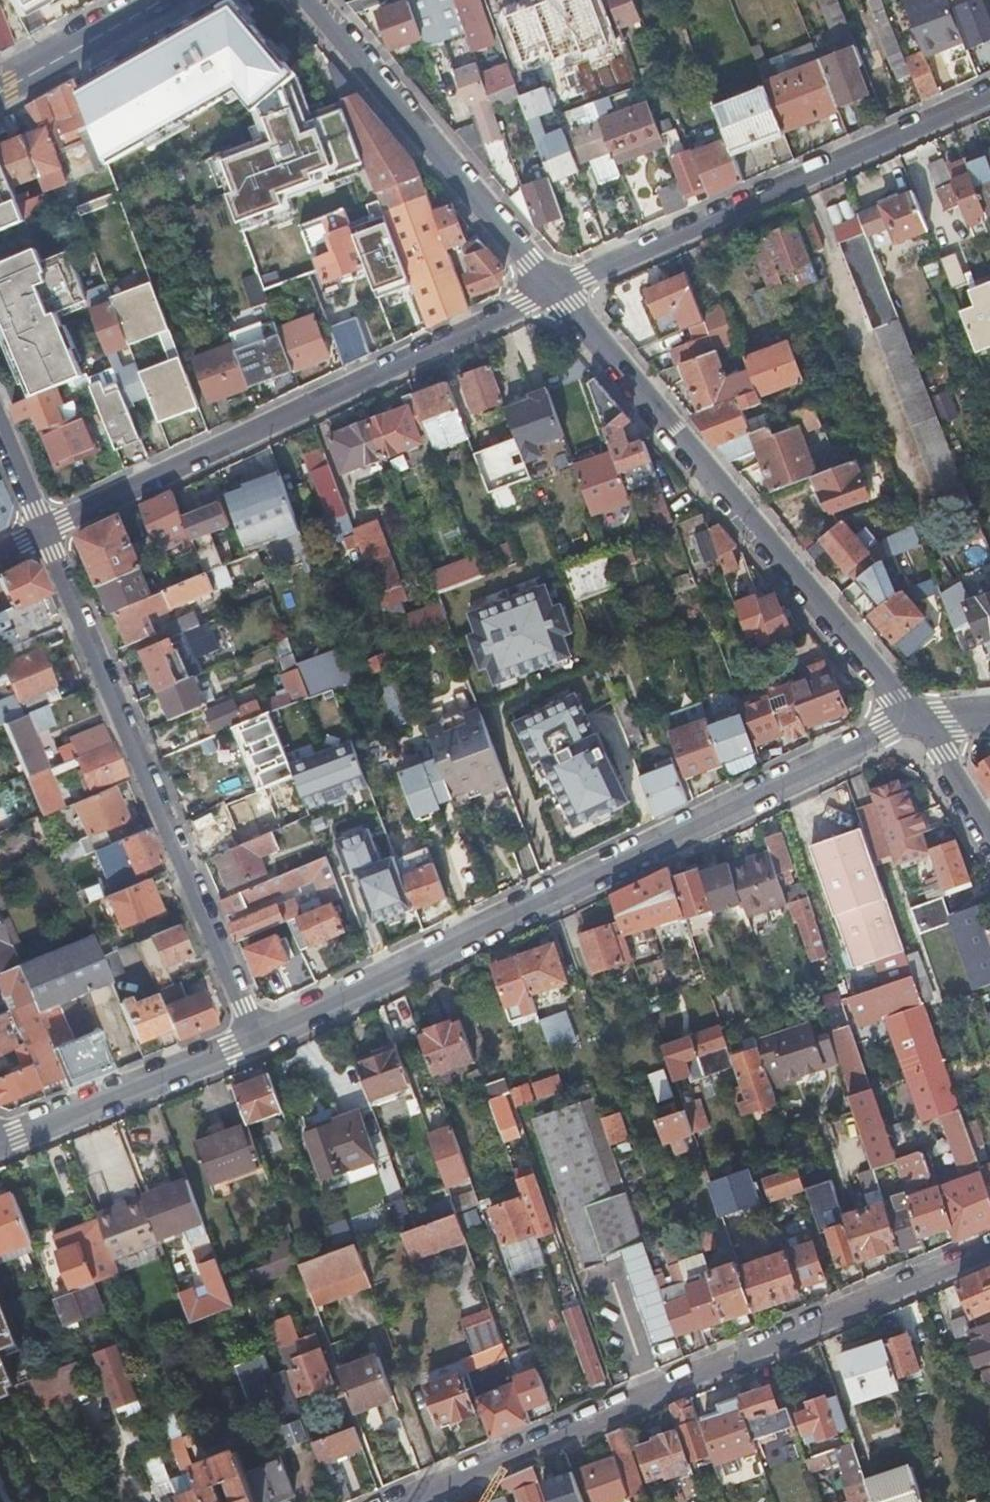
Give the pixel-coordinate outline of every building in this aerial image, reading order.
[(18,17),(49,0),(9,0),(18,17)] [(347,1),(355,11),(388,0),(349,0),(347,1)] [(410,1),(423,37),(426,46),(468,32),(456,0),(410,0),(410,1)] [(476,56),(493,49),(492,45),(494,44),(479,0),(456,0),(468,32),(476,56)] [(620,27),(643,18),(636,0),(610,0),(620,27)] [(839,0),(822,0),(840,45),(855,39),(839,0)] [(926,57),(965,42),(951,6),(948,0),(904,0),(924,50),(926,57)] [(968,51),(989,42),(989,0),(967,0),(951,6),(965,42),(968,51)] [(392,47),(423,37),(410,1),(379,12),(392,47)] [(235,2),(82,94),(109,165),(111,172),(241,94),(257,115),(299,79),(304,75),(235,2)] [(14,43),(0,6),(0,51),(14,43)] [(894,32),(883,36),(899,75),(910,71),(894,32)] [(821,62),(812,40),(791,48),(801,75),(803,80),(794,83),(800,99),(790,103),(783,82),(772,56),(757,61),(766,85),(783,131),(839,110),(838,107),(821,62)] [(860,66),(865,64),(858,47),(821,62),(838,107),(871,94),(860,66)] [(801,75),(791,48),(772,56),(783,82),(801,75)] [(436,70),(449,66),(444,49),(431,53),(436,70)] [(905,57),(922,100),(940,92),(926,57),(924,50),(905,57)] [(413,286),(428,326),(470,306),(448,246),(436,213),(422,174),(412,156),(332,61),(329,62),(343,100),(367,165),(390,226),(413,286)] [(489,98),(491,97),(490,94),(482,73),(478,62),(456,71),(461,87),(468,105),(475,103),(479,113),(478,113),(488,141),(502,136),(489,98)] [(490,94),(516,84),(509,64),(509,63),(482,73),(490,94)] [(46,122),(48,127),(59,155),(75,149),(73,143),(97,134),(82,94),(75,77),(37,99),(46,122)] [(311,115),(299,79),(257,115),(263,140),(218,157),(248,233),(296,218),(294,201),(327,188),(325,181),(367,165),(343,100),(311,115)] [(491,97),(494,106),(520,95),(520,93),(516,84),(490,94),(491,97)] [(732,150),(783,131),(766,85),(715,105),(719,116),(728,138),(732,150)] [(612,151),(617,163),(665,145),(649,102),(617,114),(610,94),(601,98),(596,100),(602,120),(600,120),(611,151),(612,151)] [(42,124),(46,122),(37,99),(28,104),(42,124)] [(597,178),(620,170),(617,163),(612,151),(611,151),(600,120),(602,120),(596,100),(585,103),(589,115),(583,117),(586,126),(572,131),(583,162),(590,160),(597,178)] [(468,105),(472,115),(478,113),(479,113),(475,103),(468,105)] [(569,173),(579,169),(564,129),(542,138),(537,126),(532,127),(546,165),(551,179),(569,173)] [(23,209),(50,197),(48,193),(32,199),(25,181),(41,175),(46,188),(69,179),(59,155),(48,127),(0,146),(0,148),(23,209)] [(59,155),(69,179),(94,171),(109,165),(101,146),(97,134),(73,143),(75,149),(59,155)] [(711,196),(744,181),(732,150),(728,138),(694,151),(706,184),(711,196)] [(989,216),(989,147),(984,149),(986,155),(968,162),(989,216)] [(27,219),(23,209),(0,148),(0,231),(27,219)] [(686,192),(706,184),(694,151),(693,148),(674,156),(673,151),(668,153),(679,183),(684,195),(687,194),(686,192)] [(966,157),(968,162),(986,155),(984,149),(966,157)] [(984,218),(989,216),(968,162),(966,157),(946,164),(962,203),(975,236),(988,230),(984,218)] [(947,209),(962,203),(946,164),(944,158),(929,164),(947,209)] [(536,225),(563,215),(554,189),(551,179),(546,165),(530,171),(534,182),(522,186),(529,206),(536,225)] [(667,216),(688,206),(684,195),(679,183),(657,192),(667,216)] [(521,210),(537,228),(536,225),(529,206),(522,186),(511,197),(521,210)] [(94,199),(98,208),(121,199),(118,190),(94,199)] [(897,240),(928,228),(914,193),(884,205),(860,214),(860,215),(868,235),(892,226),(897,240)] [(50,197),(23,209),(27,219),(28,223),(56,213),(50,197)] [(824,247),(804,197),(790,204),(797,222),(809,253),(824,247)] [(833,226),(857,216),(850,197),(826,207),(833,226)] [(94,199),(77,206),(81,215),(98,208),(94,199)] [(436,213),(448,246),(466,239),(455,208),(453,206),(436,213)] [(326,279),(366,265),(356,238),(345,208),(302,224),(308,243),(310,247),(311,250),(315,249),(326,279)] [(868,235),(860,215),(857,216),(833,226),(947,517),(959,512),(974,506),(911,347),(895,303),(873,249),(868,235)] [(812,260),(809,253),(797,222),(751,240),(766,277),(770,288),(785,282),(781,272),(812,260)] [(390,226),(356,238),(366,265),(379,299),(413,286),(390,226)] [(873,249),(897,240),(892,226),(868,235),(873,249)] [(475,292),(502,283),(505,269),(480,238),(469,242),(473,254),(470,256),(476,271),(468,274),(475,292)] [(0,264),(0,323),(31,397),(46,391),(47,391),(58,386),(60,385),(84,375),(59,313),(89,300),(85,291),(77,270),(74,261),(70,251),(44,261),(38,248),(0,264)] [(956,252),(940,258),(952,288),(968,282),(956,252)] [(95,253),(74,261),(77,270),(98,261),(95,253)] [(819,278),(812,260),(781,272),(785,282),(788,290),(819,278)] [(705,321),(702,313),(687,272),(685,269),(645,287),(646,291),(647,293),(640,297),(658,339),(668,335),(685,329),(688,328),(705,321)] [(265,290),(258,271),(242,277),(252,306),(269,300),(265,290)] [(114,301),(154,286),(152,281),(112,296),(114,301)] [(269,300),(271,306),(293,297),(287,281),(265,290),(269,300)] [(130,344),(114,301),(112,296),(107,283),(85,291),(89,300),(123,388),(121,389),(126,402),(149,393),(140,371),(137,363),(123,368),(116,350),(123,348),(130,345),(130,344)] [(154,286),(114,301),(130,344),(160,333),(170,360),(140,371),(149,393),(157,416),(197,400),(154,286)] [(963,316),(976,351),(989,345),(989,287),(971,294),(978,310),(963,316)] [(763,288),(753,292),(763,320),(773,317),(763,288)] [(939,311),(930,289),(895,303),(911,347),(935,337),(927,316),(939,311)] [(730,345),(740,342),(735,330),(725,304),(710,310),(702,313),(705,321),(711,335),(716,350),(718,350),(730,345)] [(279,327),(295,370),(330,356),(315,314),(279,327)] [(371,353),(358,318),(331,328),(344,365),(371,353)] [(231,334),(234,344),(237,352),(271,340),(267,330),(263,320),(251,324),(252,327),(231,334)] [(711,335),(705,321),(688,328),(693,342),(711,335)] [(238,355),(250,387),(295,370),(279,327),(279,326),(267,330),(271,340),(237,352),(238,353),(238,355)] [(805,380),(786,330),(764,339),(783,388),(805,380)] [(677,365),(682,363),(716,350),(711,335),(693,342),(671,350),(677,365)] [(758,390),(760,397),(783,388),(764,339),(742,348),(745,356),(750,370),(758,390)] [(745,356),(742,348),(740,342),(730,345),(735,359),(745,356)] [(234,344),(208,353),(224,396),(250,387),(238,355),(238,353),(237,352),(234,344)] [(682,363),(700,411),(758,390),(750,370),(729,377),(718,350),(716,350),(682,363)] [(224,396),(208,353),(194,358),(210,402),(224,396)] [(505,402),(491,365),(461,377),(474,413),(505,402)] [(664,494),(645,440),(630,445),(624,426),(632,420),(596,377),(589,381),(613,450),(631,499),(632,503),(640,501),(651,497),(664,494)] [(449,380),(415,393),(432,438),(436,449),(470,436),(466,424),(449,380)] [(100,407),(113,442),(124,438),(126,443),(140,437),(138,433),(126,402),(121,389),(118,383),(106,389),(103,382),(92,386),(100,407)] [(533,399),(507,408),(509,414),(518,439),(526,460),(542,454),(539,444),(564,434),(548,388),(531,394),(533,399)] [(31,397),(12,405),(19,421),(34,415),(37,414),(44,429),(62,422),(56,406),(58,405),(65,403),(59,389),(48,394),(46,391),(31,397)] [(692,414),(718,444),(752,433),(744,411),(763,404),(760,397),(758,390),(700,411),(692,414)] [(408,406),(369,421),(382,456),(432,438),(415,393),(405,398),(408,406)] [(197,400),(157,416),(160,422),(200,407),(197,400)] [(774,491),(813,476),(819,474),(802,432),(822,425),(814,402),(792,411),(798,426),(775,435),(771,426),(752,433),(718,444),(732,461),(759,450),(774,491)] [(44,429),(43,430),(58,467),(97,452),(82,414),(71,418),(65,421),(62,422),(44,429)] [(507,442),(518,439),(509,414),(498,418),(507,442)] [(466,424),(470,436),(483,469),(501,462),(494,442),(490,443),(481,418),(466,424)] [(382,456),(369,421),(329,436),(343,471),(382,456)] [(353,528),(323,448),(305,455),(311,471),(312,471),(330,517),(325,518),(334,542),(346,538),(348,543),(357,540),(353,528)] [(631,499),(613,450),(575,463),(592,513),(631,499)] [(870,497),(857,459),(838,466),(819,474),(813,476),(833,511),(870,497)] [(277,537),(277,538),(302,529),(289,493),(282,474),(228,494),(249,548),(253,546),(253,545),(277,537)] [(1,479),(0,480),(0,530),(10,525),(14,510),(1,479)] [(160,554),(193,542),(191,538),(183,517),(173,490),(141,505),(156,543),(160,554)] [(183,517),(191,538),(230,523),(217,492),(204,496),(209,507),(183,517)] [(661,525),(674,520),(664,494),(651,497),(661,525)] [(79,534),(100,584),(140,567),(143,566),(121,514),(79,534)] [(353,528),(357,540),(383,610),(400,604),(408,601),(400,582),(399,582),(375,520),(353,528)] [(922,544),(916,530),(914,525),(885,538),(879,543),(865,526),(855,535),(842,520),(821,537),(856,579),(878,561),(894,555),(922,544)] [(731,549),(738,546),(719,523),(709,528),(725,574),(739,568),(731,549)] [(253,546),(277,538),(277,537),(253,545),(253,546)] [(510,540),(493,545),(500,567),(517,562),(510,540)] [(635,559),(631,548),(608,557),(612,568),(635,559)] [(576,599),(617,583),(612,568),(608,557),(607,554),(584,562),(565,570),(576,599)] [(906,588),(894,555),(878,561),(856,579),(879,606),(898,591),(903,589),(906,588)] [(430,573),(437,592),(483,575),(476,557),(430,573)] [(0,612),(0,647),(1,649),(34,635),(61,624),(37,566),(24,562),(0,574),(0,582),(10,607),(0,612)] [(220,588),(234,582),(226,562),(212,568),(220,588)] [(100,584),(112,612),(115,611),(137,602),(152,595),(145,580),(140,567),(100,584)] [(213,589),(205,573),(172,587),(165,590),(171,603),(172,606),(213,589)] [(165,590),(172,587),(169,579),(156,585),(152,577),(145,580),(152,595),(165,590)] [(955,631),(973,624),(981,642),(989,639),(989,593),(965,603),(958,584),(940,591),(955,631)] [(554,608),(546,585),(469,612),(476,632),(469,634),(481,668),(489,665),(495,683),(572,656),(565,636),(572,633),(562,605),(554,608)] [(911,600),(903,589),(898,591),(879,606),(872,612),(896,641),(925,617),(911,600)] [(147,612),(171,603),(165,590),(152,595),(137,602),(142,614),(147,612)] [(775,642),(795,633),(777,593),(768,597),(766,593),(758,597),(774,641),(775,642)] [(774,641),(758,597),(758,594),(736,603),(748,637),(758,633),(762,645),(774,641)] [(137,602),(115,611),(129,643),(150,635),(142,614),(137,602)] [(400,604),(383,610),(395,639),(411,633),(400,604)] [(426,627),(447,619),(441,604),(420,611),(426,627)] [(142,614),(150,635),(156,633),(147,612),(142,614)] [(185,631),(201,624),(196,613),(168,625),(173,636),(173,638),(185,632),(185,631)] [(218,648),(207,621),(201,624),(185,631),(185,632),(173,638),(173,636),(143,649),(159,689),(197,674),(197,675),(202,673),(195,658),(218,648)] [(0,650),(0,660),(1,663),(39,647),(34,635),(1,649),(0,650)] [(0,699),(0,723),(3,722),(42,705),(60,697),(39,647),(1,663),(2,665),(8,679),(19,704),(15,704),(8,706),(4,697),(0,699)] [(346,648),(322,657),(334,688),(334,689),(358,681),(346,648)] [(299,666),(294,652),(280,659),(286,671),(299,666)] [(370,661),(374,675),(393,668),(388,654),(370,661)] [(334,688),(322,657),(299,666),(311,696),(311,697),(334,688)] [(813,675),(790,683),(796,700),(806,726),(844,712),(846,707),(843,699),(845,695),(841,684),(836,681),(832,671),(828,669),(825,661),(810,666),(813,675)] [(299,666),(286,671),(281,673),(288,692),(260,702),(259,700),(238,709),(234,699),(207,710),(215,730),(241,718),(242,722),(270,711),(271,710),(311,696),(299,666)] [(199,680),(197,675),(197,674),(159,689),(160,691),(171,719),(206,704),(197,682),(199,680)] [(791,738),(807,731),(806,726),(796,700),(790,683),(784,685),(782,680),(776,675),(766,679),(765,684),(776,714),(781,728),(783,732),(782,729),(787,727),(791,738)] [(755,743),(783,732),(781,728),(776,714),(765,684),(765,686),(767,692),(740,702),(755,743)] [(622,726),(630,749),(644,743),(622,685),(609,690),(617,713),(622,726)] [(576,827),(630,801),(596,734),(594,735),(590,728),(593,727),(575,693),(514,723),(535,763),(543,759),(558,790),(563,788),(567,795),(562,798),(576,827)] [(664,716),(685,776),(723,763),(709,723),(702,703),(664,716)] [(42,705),(3,722),(24,772),(26,777),(45,769),(47,768),(29,727),(48,719),(42,705)] [(460,713),(490,792),(509,785),(482,714),(479,706),(468,710),(461,707),(446,713),(443,719),(460,713)] [(270,711),(242,722),(232,726),(258,790),(263,789),(266,787),(296,775),(291,762),(270,711)] [(453,794),(453,796),(467,790),(468,794),(471,793),(472,796),(484,792),(485,794),(490,792),(460,713),(443,719),(440,720),(427,725),(437,752),(439,759),(453,794)] [(615,729),(622,726),(617,713),(610,716),(615,729)] [(709,723),(723,763),(753,752),(739,713),(709,723)] [(71,742),(77,755),(111,740),(103,722),(69,737),(71,742)] [(63,761),(54,765),(56,771),(84,759),(87,766),(93,779),(96,787),(125,774),(111,740),(77,755),(63,761)] [(354,740),(291,762),(296,775),(309,808),(332,800),(333,802),(348,797),(347,794),(371,786),(354,740)] [(63,761),(77,755),(71,742),(58,748),(63,761)] [(238,744),(224,748),(231,769),(244,765),(238,744)] [(422,747),(426,756),(432,753),(429,744),(422,747)] [(426,756),(399,766),(402,773),(439,759),(437,752),(432,753),(426,756)] [(970,760),(975,768),(986,761),(981,753),(970,760)] [(640,776),(655,817),(688,800),(671,758),(656,763),(658,769),(640,776)] [(975,768),(989,791),(989,758),(986,761),(975,768)] [(439,759),(402,773),(419,818),(436,811),(432,802),(453,794),(439,759)] [(93,779),(87,766),(75,771),(81,784),(93,779)] [(45,769),(26,777),(41,813),(42,816),(52,811),(61,808),(45,769)] [(869,789),(874,804),(890,851),(892,856),(895,864),(929,853),(921,832),(926,831),(919,811),(915,813),(906,789),(901,791),(897,779),(869,789)] [(113,785),(75,801),(90,835),(106,828),(128,819),(113,785)] [(874,804),(856,810),(860,821),(863,828),(868,844),(875,863),(885,859),(883,853),(890,851),(874,804)] [(52,811),(42,816),(45,822),(55,817),(52,811)] [(376,920),(415,905),(404,874),(400,865),(396,854),(382,859),(370,826),(338,838),(346,862),(350,860),(352,867),(349,869),(350,872),(357,870),(376,920)] [(161,859),(147,827),(120,838),(127,857),(132,868),(133,871),(161,859)] [(106,828),(90,835),(80,839),(86,853),(111,842),(106,828)] [(901,939),(875,863),(868,844),(863,828),(811,844),(854,966),(875,959),(884,984),(913,974),(908,959),(901,939)] [(272,832),(216,855),(229,887),(266,871),(259,855),(278,847),(272,832)] [(767,852),(779,888),(793,883),(789,870),(791,869),(779,832),(763,838),(767,852)] [(80,839),(56,849),(56,850),(62,863),(86,853),(80,839)] [(929,850),(940,881),(943,888),(970,879),(956,841),(929,850)] [(400,843),(393,846),(396,854),(400,865),(408,862),(400,843)] [(885,859),(892,856),(890,851),(883,853),(885,859)] [(742,902),(747,917),(785,904),(779,888),(767,852),(730,865),(742,902)] [(343,896),(327,855),(221,899),(228,914),(303,882),(301,879),(313,874),(326,904),(333,901),(343,896)] [(132,868),(127,857),(122,859),(126,871),(132,868)] [(712,908),(713,912),(742,902),(730,865),(729,863),(716,867),(710,869),(708,863),(698,866),(699,869),(712,908)] [(420,868),(404,874),(415,905),(417,909),(439,900),(426,865),(420,868)] [(624,936),(684,917),(672,878),(667,865),(609,893),(619,922),(624,936)] [(690,872),(703,911),(712,908),(699,869),(690,872)] [(684,917),(703,911),(690,872),(672,878),(684,917)] [(146,878),(106,895),(119,925),(159,908),(146,878)] [(943,888),(945,895),(972,885),(970,879),(943,888)] [(940,881),(925,887),(930,900),(945,895),(943,888),(940,881)] [(812,910),(803,882),(784,888),(795,922),(798,921),(810,959),(826,954),(811,910),(812,910)] [(977,898),(979,903),(981,909),(989,907),(989,893),(977,898)] [(287,920),(304,913),(297,897),(232,924),(239,941),(287,920)] [(346,929),(333,901),(326,904),(304,913),(287,920),(302,949),(346,929)] [(954,927),(973,981),(977,981),(979,988),(989,984),(989,934),(988,928),(985,919),(981,909),(979,903),(961,909),(954,927)] [(703,911),(708,928),(717,925),(713,912),(712,908),(703,911)] [(690,934),(708,928),(703,911),(684,917),(690,934)] [(0,920),(0,925),(17,964),(28,959),(9,916),(0,920)] [(632,959),(624,936),(619,922),(582,934),(593,971),(632,959)] [(190,954),(177,923),(149,934),(162,966),(172,961),(190,954)] [(16,965),(17,964),(0,925),(0,971),(16,965)] [(100,955),(91,933),(28,959),(17,964),(16,965),(31,1000),(41,1023),(51,1048),(91,1031),(76,994),(110,980),(100,955)] [(162,966),(149,934),(135,941),(149,976),(164,970),(162,966)] [(248,948),(259,973),(290,960),(279,934),(248,948)] [(554,944),(518,956),(531,993),(565,981),(554,944)] [(115,949),(100,955),(110,980),(111,982),(126,975),(115,949)] [(918,955),(908,959),(913,974),(916,982),(925,979),(918,955)] [(531,993),(518,956),(493,964),(512,1021),(537,1012),(536,1007),(531,993)] [(180,980),(172,961),(162,966),(164,970),(149,976),(155,991),(180,980)] [(2,993),(8,991),(15,1006),(31,1000),(16,965),(0,971),(0,989),(2,993)] [(695,981),(704,977),(701,968),(691,971),(695,981)] [(916,982),(913,974),(884,984),(850,997),(859,1024),(885,1016),(921,1121),(940,1115),(960,1173),(979,1166),(977,1161),(964,1123),(951,1086),(946,1069),(924,1005),(916,982)] [(924,1005),(933,1002),(925,979),(916,982),(924,1005)] [(155,991),(158,996),(162,1007),(186,997),(180,980),(155,991)] [(169,1024),(175,1037),(214,1020),(202,990),(186,997),(162,1007),(169,1024)] [(825,1008),(843,1002),(842,1000),(838,990),(821,996),(825,1008)] [(132,997),(119,1002),(135,1038),(169,1024),(162,1007),(158,996),(135,1006),(132,997)] [(554,1000),(536,1007),(537,1012),(550,1048),(575,1039),(564,1008),(558,1010),(554,1000)] [(0,1012),(0,1051),(13,1045),(23,1041),(20,1036),(10,1040),(1,1017),(7,1015),(5,1010),(0,1012)] [(474,1012),(460,1017),(469,1042),(483,1037),(474,1012)] [(63,1076),(51,1048),(41,1023),(35,1025),(32,1016),(19,1022),(25,1037),(28,1036),(48,1083),(63,1076)] [(469,1042),(460,1017),(419,1031),(423,1042),(425,1048),(439,1089),(445,1086),(440,1069),(475,1057),(469,1042)] [(783,1030),(799,1078),(826,1070),(810,1021),(783,1030)] [(99,1028),(91,1031),(51,1048),(63,1076),(68,1086),(89,1078),(81,1058),(95,1052),(103,1072),(116,1067),(99,1028)] [(758,1048),(771,1087),(799,1078),(783,1030),(755,1039),(758,1048)] [(854,1036),(857,1046),(871,1089),(884,1084),(866,1032),(854,1036)] [(853,1033),(830,1041),(835,1054),(857,1046),(854,1036),(853,1033)] [(663,1044),(676,1081),(691,1075),(692,1080),(706,1075),(692,1035),(663,1044)] [(758,1048),(755,1039),(755,1037),(741,1041),(743,1048),(729,1053),(731,1057),(758,1048)] [(0,1077),(0,1102),(41,1085),(23,1041),(13,1045),(22,1067),(0,1077)] [(411,1082),(398,1046),(356,1062),(369,1097),(411,1082)] [(857,1046),(835,1054),(847,1093),(848,1096),(871,1089),(857,1046)] [(771,1087),(758,1048),(731,1057),(740,1086),(742,1092),(745,1100),(737,1102),(741,1114),(777,1103),(771,1087)] [(89,1078),(103,1072),(95,1052),(81,1058),(89,1078)] [(960,1064),(946,1069),(951,1086),(965,1081),(960,1064)] [(665,1067),(648,1072),(657,1101),(673,1096),(665,1067)] [(247,1120),(248,1124),(277,1113),(279,1119),(286,1117),(270,1072),(234,1086),(247,1120)] [(504,1086),(508,1085),(505,1077),(484,1085),(500,1130),(512,1126),(508,1115),(513,1113),(504,1086)] [(538,1098),(564,1089),(560,1077),(534,1086),(538,1098)] [(411,1082),(369,1097),(371,1104),(413,1090),(411,1082)] [(511,1092),(516,1106),(534,1100),(530,1086),(511,1092)] [(733,1104),(737,1102),(745,1100),(742,1092),(740,1086),(729,1090),(733,1104)] [(851,1105),(870,1165),(871,1168),(895,1161),(894,1158),(871,1089),(848,1096),(851,1105)] [(848,1096),(847,1093),(842,1095),(845,1106),(851,1105),(848,1096)] [(612,1152),(610,1145),(602,1123),(593,1095),(533,1116),(585,1267),(607,1259),(605,1254),(619,1249),(618,1243),(608,1215),(631,1207),(626,1192),(623,1182),(612,1152)] [(685,1108),(693,1132),(707,1127),(698,1099),(684,1103),(685,1108)] [(309,1114),(331,1175),(375,1159),(358,1112),(340,1118),(336,1105),(309,1114)] [(685,1134),(693,1132),(685,1108),(657,1118),(665,1142),(673,1139),(677,1152),(689,1148),(685,1134)] [(324,1177),(331,1175),(309,1114),(303,1116),(308,1132),(304,1133),(305,1136),(309,1135),(324,1177)] [(610,1145),(628,1138),(621,1116),(602,1123),(610,1145)] [(975,1119),(964,1123),(977,1161),(985,1159),(981,1144),(983,1143),(975,1119)] [(201,1137),(217,1178),(262,1162),(248,1124),(247,1120),(201,1137)] [(429,1134),(447,1183),(470,1175),(452,1125),(429,1134)] [(210,1181),(217,1178),(201,1137),(195,1140),(210,1181)] [(631,1146),(628,1138),(610,1145),(612,1152),(631,1146)] [(901,1180),(904,1190),(907,1197),(935,1188),(938,1186),(934,1174),(931,1176),(925,1159),(923,1154),(918,1150),(894,1158),(895,1161),(901,1180)] [(931,1176),(934,1174),(929,1158),(925,1159),(931,1176)] [(878,1187),(901,1180),(895,1161),(871,1168),(878,1187)] [(979,1166),(981,1172),(989,1199),(989,1162),(979,1166)] [(538,1238),(553,1232),(555,1232),(532,1165),(522,1168),(520,1163),(513,1165),(519,1185),(523,1196),(536,1232),(538,1238)] [(757,1180),(763,1178),(758,1163),(747,1167),(752,1182),(757,1180)] [(855,1170),(865,1201),(881,1196),(878,1187),(871,1168),(870,1165),(855,1170)] [(805,1188),(797,1166),(763,1178),(770,1200),(805,1188)] [(758,1202),(752,1182),(747,1167),(709,1180),(721,1214),(754,1203),(758,1202)] [(955,1239),(989,1224),(989,1199),(981,1172),(940,1186),(938,1186),(935,1188),(907,1197),(919,1236),(951,1226),(955,1239)] [(189,1238),(207,1232),(187,1178),(143,1195),(158,1235),(159,1237),(185,1228),(189,1238)] [(839,1265),(857,1259),(846,1223),(843,1215),(831,1179),(805,1188),(820,1232),(827,1230),(839,1265)] [(765,1204),(757,1180),(752,1182),(758,1202),(754,1203),(755,1208),(765,1204)] [(897,1246),(899,1250),(922,1243),(919,1236),(907,1197),(904,1190),(891,1194),(896,1209),(886,1212),(897,1246)] [(15,1191),(0,1197),(0,1255),(34,1242),(15,1191)] [(115,1258),(135,1250),(140,1262),(164,1253),(159,1237),(158,1235),(143,1195),(98,1212),(100,1219),(115,1258)] [(479,1200),(480,1203),(482,1209),(487,1207),(486,1203),(492,1201),(490,1196),(479,1200)] [(515,1274),(547,1263),(538,1238),(536,1232),(523,1196),(492,1207),(515,1274)] [(865,1201),(867,1207),(883,1203),(881,1196),(865,1201)] [(416,1226),(412,1216),(405,1197),(387,1204),(398,1233),(404,1231),(416,1226)] [(412,1216),(416,1226),(457,1211),(453,1201),(412,1216)] [(867,1207),(843,1215),(846,1223),(857,1259),(897,1246),(886,1212),(883,1203),(867,1207)] [(653,1341),(675,1334),(674,1330),(655,1275),(653,1270),(641,1236),(631,1207),(608,1215),(618,1243),(619,1249),(621,1248),(637,1294),(643,1292),(647,1304),(641,1306),(653,1341)] [(800,1211),(774,1210),(778,1224),(782,1236),(784,1239),(799,1234),(800,1211)] [(465,1236),(457,1211),(416,1226),(404,1231),(413,1258),(458,1242),(457,1238),(465,1236)] [(100,1219),(75,1228),(95,1281),(120,1271),(115,1258),(100,1219)] [(707,1223),(695,1227),(699,1241),(703,1251),(715,1247),(707,1223)] [(782,1236),(778,1224),(754,1232),(758,1244),(782,1236)] [(95,1281),(75,1228),(55,1236),(75,1289),(94,1281),(95,1281)] [(266,1246),(272,1261),(295,1252),(290,1237),(266,1246)] [(726,1317),(709,1270),(703,1251),(699,1241),(674,1250),(678,1261),(700,1326),(702,1330),(723,1323),(722,1318),(726,1317)] [(34,1242),(0,1255),(0,1264),(37,1250),(34,1242)] [(334,1250),(300,1263),(315,1304),(370,1284),(357,1248),(355,1242),(334,1250)] [(813,1242),(787,1251),(798,1281),(823,1272),(813,1242)] [(201,1264),(217,1259),(212,1243),(196,1249),(201,1264)] [(753,1308),(801,1292),(798,1281),(787,1251),(739,1267),(753,1308)] [(295,1252),(272,1261),(250,1269),(254,1280),(300,1263),(295,1252)] [(234,1304),(225,1279),(217,1259),(201,1264),(212,1293),(198,1298),(194,1288),(180,1293),(190,1321),(234,1304)] [(739,1267),(737,1260),(726,1264),(725,1260),(719,1261),(721,1266),(709,1270),(726,1317),(753,1308),(739,1267)] [(674,1330),(675,1334),(700,1326),(678,1261),(669,1264),(676,1284),(667,1287),(662,1272),(655,1275),(674,1330)] [(957,1281),(972,1315),(989,1308),(989,1267),(957,1281)] [(94,1281),(75,1289),(58,1296),(68,1322),(104,1308),(94,1281)] [(14,1391),(11,1385),(19,1382),(8,1354),(24,1347),(0,1285),(0,1397),(14,1391)] [(637,1294),(641,1306),(647,1304),(643,1292),(637,1294)] [(589,1384),(605,1378),(579,1304),(564,1310),(589,1384)] [(493,1316),(491,1308),(460,1318),(463,1327),(464,1326),(465,1326),(493,1316)] [(290,1313),(269,1321),(287,1368),(289,1372),(292,1371),(300,1391),(333,1379),(315,1332),(299,1338),(290,1313)] [(957,1346),(972,1340),(968,1330),(968,1328),(963,1315),(948,1320),(956,1345),(957,1346)] [(464,1326),(463,1327),(472,1353),(462,1357),(467,1371),(507,1354),(493,1316),(465,1326),(464,1326)] [(976,1325),(968,1328),(968,1330),(972,1340),(973,1345),(969,1346),(976,1365),(980,1363),(985,1379),(989,1377),(989,1320),(976,1325)] [(906,1333),(885,1341),(899,1385),(901,1390),(922,1382),(906,1333)] [(899,1385),(885,1341),(840,1356),(854,1400),(899,1385)] [(118,1403),(139,1396),(120,1344),(99,1352),(118,1403)] [(357,1355),(360,1362),(380,1355),(377,1348),(357,1355)] [(265,1352),(253,1356),(259,1372),(270,1367),(265,1352)] [(360,1362),(339,1370),(354,1408),(394,1393),(380,1355),(360,1362)] [(259,1372),(253,1356),(234,1363),(254,1419),(274,1412),(264,1385),(262,1386),(256,1373),(259,1372)] [(54,1368),(66,1399),(89,1391),(77,1360),(54,1368)] [(270,1367),(259,1372),(264,1385),(275,1381),(273,1373),(270,1367)] [(514,1375),(516,1380),(526,1408),(549,1400),(537,1367),(514,1375)] [(11,1385),(14,1391),(15,1391),(16,1395),(24,1392),(32,1413),(66,1399),(54,1368),(19,1382),(11,1385)] [(264,1385),(274,1412),(300,1403),(289,1372),(287,1368),(273,1373),(275,1381),(264,1385)] [(426,1384),(439,1421),(454,1415),(455,1418),(475,1411),(461,1372),(426,1384)] [(476,1395),(491,1438),(530,1421),(526,1408),(516,1380),(490,1389),(488,1383),(483,1385),(485,1391),(476,1395)] [(737,1396),(756,1448),(797,1434),(787,1406),(777,1409),(769,1385),(737,1396)] [(848,1426),(837,1393),(827,1397),(826,1395),(795,1406),(807,1443),(838,1432),(837,1430),(848,1426)] [(692,1460),(710,1454),(690,1396),(669,1405),(677,1427),(677,1429),(688,1462),(692,1460)] [(718,1461),(756,1448),(737,1396),(719,1403),(722,1411),(714,1413),(704,1417),(718,1461)] [(300,1403),(274,1412),(287,1446),(312,1436),(300,1403)] [(712,1406),(714,1413),(722,1411),(719,1403),(712,1406)] [(183,1435),(177,1419),(169,1422),(175,1438),(183,1435)] [(241,1422),(230,1427),(239,1450),(250,1446),(241,1422)] [(321,1461),(362,1447),(354,1425),(313,1440),(321,1461)] [(644,1490),(621,1426),(606,1433),(614,1456),(628,1495),(644,1490)] [(203,1427),(183,1435),(187,1445),(207,1438),(203,1427)] [(668,1476),(691,1469),(688,1462),(677,1429),(655,1437),(656,1439),(639,1445),(650,1478),(667,1472),(668,1476)] [(805,1459),(809,1471),(839,1461),(844,1474),(843,1474),(852,1501),(873,1501),(866,1481),(853,1443),(805,1459)] [(248,1473),(239,1450),(232,1452),(229,1446),(209,1454),(211,1461),(195,1466),(203,1488),(209,1501),(259,1501),(248,1473)] [(178,1497),(161,1453),(149,1457),(163,1495),(159,1496),(162,1501),(180,1501),(178,1497)] [(259,1501),(271,1501),(294,1492),(278,1453),(263,1459),(266,1465),(248,1473),(259,1501)] [(628,1495),(614,1456),(583,1468),(595,1501),(613,1501),(629,1497),(628,1495)] [(534,1464),(500,1478),(506,1494),(516,1490),(520,1501),(547,1501),(534,1464)] [(873,1501),(922,1501),(910,1466),(866,1481),(873,1501)] [(351,1498),(341,1470),(326,1475),(336,1501),(342,1501),(351,1498)] [(572,1470),(544,1480),(551,1501),(583,1501),(572,1470)] [(203,1488),(178,1497),(180,1501),(209,1501),(203,1488)] [(980,1491),(966,1495),(969,1501),(983,1501),(980,1491)] [(506,1494),(487,1501),(508,1501),(506,1494)]
